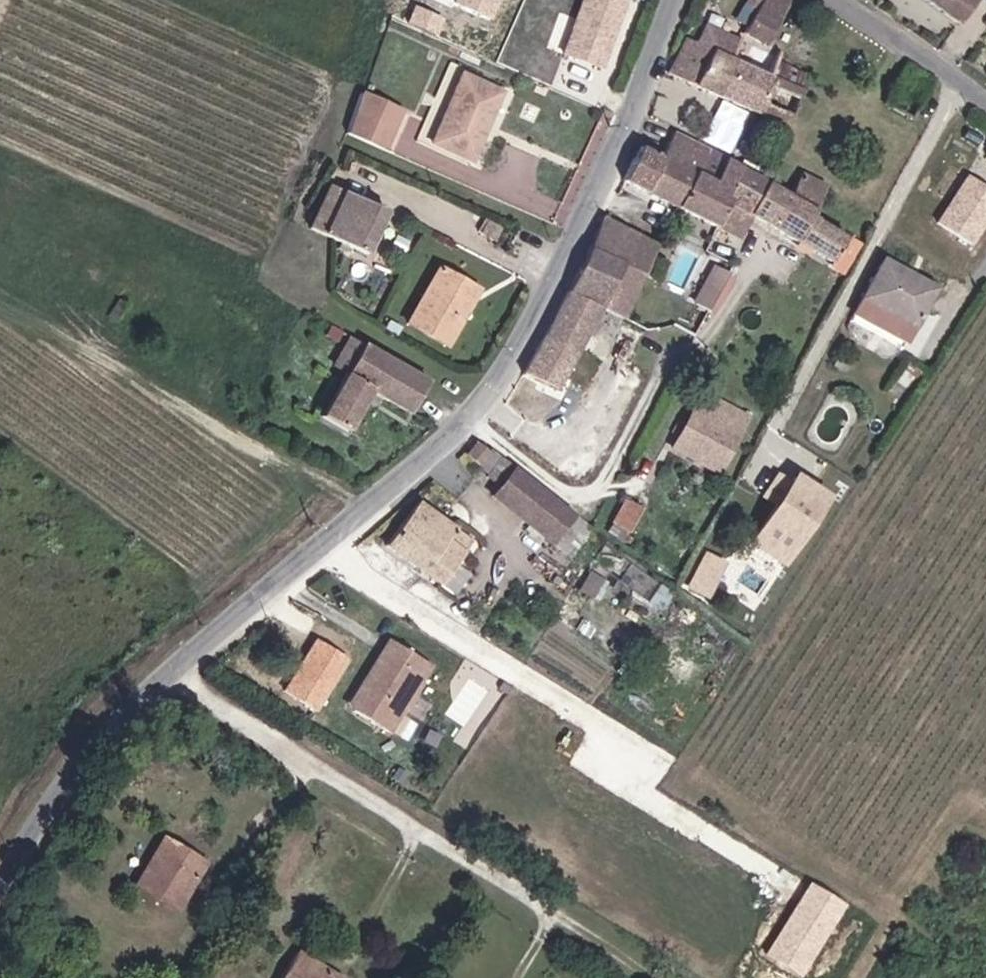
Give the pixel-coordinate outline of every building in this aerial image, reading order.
[(455,1),(498,18),(505,0),(456,0),(455,1)] [(563,50),(605,67),(632,0),(583,0),(563,50)] [(735,88),(771,106),(787,73),(794,57),(800,44),(784,33),(800,0),(776,0),(761,33),(735,88)] [(962,13),(971,0),(942,0),(962,13)] [(689,67),(735,88),(761,33),(727,17),(717,38),(705,32),(689,67)] [(787,73),(771,106),(799,120),(815,89),(787,73)] [(497,106),(457,88),(427,155),(467,172),(497,106)] [(373,121),(380,106),(360,97),(344,133),(388,152),(397,132),(373,121)] [(373,121),(397,132),(403,117),(380,106),(373,121)] [(680,151),(711,170),(725,175),(736,157),(693,129),(680,151)] [(642,172),(694,202),(711,170),(657,137),(642,172)] [(725,175),(711,170),(694,202),(729,221),(741,199),(756,168),(745,161),(736,157),(725,175)] [(801,197),(756,168),(741,199),(765,214),(845,261),(858,240),(828,219),(828,214),(801,197)] [(816,172),(801,197),(828,214),(844,188),(816,172)] [(969,174),(938,221),(973,244),(985,225),(985,185),(969,174)] [(389,219),(335,190),(313,232),(368,261),(389,219)] [(741,199),(729,221),(755,235),(765,214),(741,199)] [(497,238),(502,224),(485,217),(480,232),(497,238)] [(653,228),(635,262),(640,264),(615,306),(634,315),(675,239),(653,228)] [(605,244),(584,290),(615,306),(640,264),(605,244)] [(915,273),(919,266),(891,250),(861,305),(914,337),(942,288),(915,273)] [(715,313),(736,274),(712,261),(692,300),(715,313)] [(915,273),(942,288),(946,281),(919,266),(915,273)] [(452,315),(466,288),(436,271),(407,324),(448,347),(463,321),(452,315)] [(452,315),(463,321),(477,294),(466,288),(452,315)] [(615,306),(584,290),(542,374),(573,388),(615,306)] [(366,347),(329,424),(355,437),(375,396),(415,416),(432,382),(366,347)] [(752,414),(703,390),(674,448),(723,472),(752,414)] [(496,462),(509,447),(493,435),(481,449),(496,462)] [(518,483),(532,467),(520,457),(506,472),(518,483)] [(589,515),(532,467),(518,483),(510,493),(567,541),(589,515)] [(836,496),(801,472),(753,542),(789,566),(836,496)] [(450,569),(472,542),(458,532),(468,519),(429,489),(398,529),(450,569)] [(629,537),(642,502),(624,495),(610,530),(629,537)] [(458,532),(472,542),(480,531),(467,521),(458,532)] [(685,586),(707,597),(727,558),(705,547),(685,586)] [(661,609),(675,590),(634,560),(621,579),(661,609)] [(394,637),(373,671),(378,674),(365,697),(403,720),(416,699),(408,695),(427,663),(438,669),(448,652),(406,627),(398,640),(394,637)] [(352,657),(317,637),(286,693),(322,712),(352,657)] [(360,694),(365,697),(378,674),(373,671),(360,694)] [(167,819),(158,832),(166,837),(156,855),(147,850),(139,863),(185,891),(212,846),(167,819)] [(813,881),(766,957),(801,977),(803,977),(849,904),(813,881)] [(275,976),(278,977),(293,977),(296,974),(301,977),(339,977),(347,967),(301,937),(275,976)]
